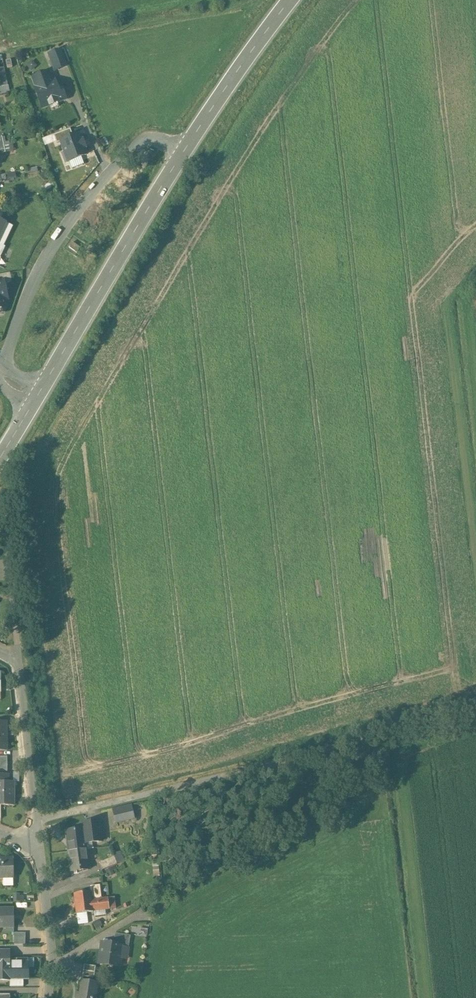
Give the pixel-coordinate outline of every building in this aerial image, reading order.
[(62,50),(49,55),(55,70),(67,65),(62,50)] [(49,72),(33,78),(36,87),(35,87),(43,107),(66,99),(61,86),(58,88),(55,80),(53,81),(49,72)] [(0,87),(0,93),(0,94),(10,92),(8,85),(0,87)] [(63,154),(66,162),(87,155),(84,148),(86,147),(83,140),(81,141),(79,134),(73,136),(61,141),(61,142),(66,153),(63,154)] [(36,150),(29,152),(30,159),(38,157),(36,150)] [(30,176),(40,175),(39,167),(29,168),(30,176)] [(0,236),(0,244),(2,245),(11,226),(6,224),(0,236)] [(80,248),(73,242),(69,247),(77,252),(80,248)] [(0,278),(0,307),(7,306),(5,298),(8,298),(4,277),(0,278)] [(0,782),(0,805),(14,805),(14,782),(8,782),(0,782)] [(111,809),(115,824),(134,820),(131,805),(111,809)] [(80,824),(81,830),(84,830),(100,828),(99,822),(80,824)] [(100,828),(84,830),(85,841),(106,839),(108,838),(107,828),(100,828)] [(81,830),(67,832),(69,852),(86,850),(86,847),(85,841),(84,830),(81,830)] [(106,839),(96,840),(96,846),(96,847),(107,846),(106,839)] [(69,852),(71,872),(88,870),(86,850),(69,852)] [(114,856),(99,863),(102,870),(117,864),(114,856)] [(13,859),(0,859),(0,877),(13,877),(13,859)] [(100,885),(90,886),(91,892),(92,900),(101,899),(100,885)] [(91,892),(74,894),(77,914),(93,912),(93,911),(92,900),(91,892)] [(101,899),(92,900),(93,911),(109,909),(108,898),(101,899)] [(14,908),(0,909),(0,927),(14,927),(14,908)] [(25,933),(14,933),(14,945),(25,945),(25,933)] [(131,936),(115,933),(113,944),(123,946),(123,947),(129,947),(131,936)] [(113,944),(102,943),(99,964),(119,966),(120,959),(121,959),(123,947),(123,946),(113,944)] [(0,951),(0,970),(10,970),(10,959),(10,951),(0,951)] [(28,958),(10,959),(10,970),(10,979),(23,979),(28,979),(28,958)] [(0,970),(0,980),(9,980),(9,979),(10,979),(10,970),(0,970)] [(82,980),(80,993),(77,992),(76,997),(93,997),(96,983),(97,983),(97,982),(82,980)]
